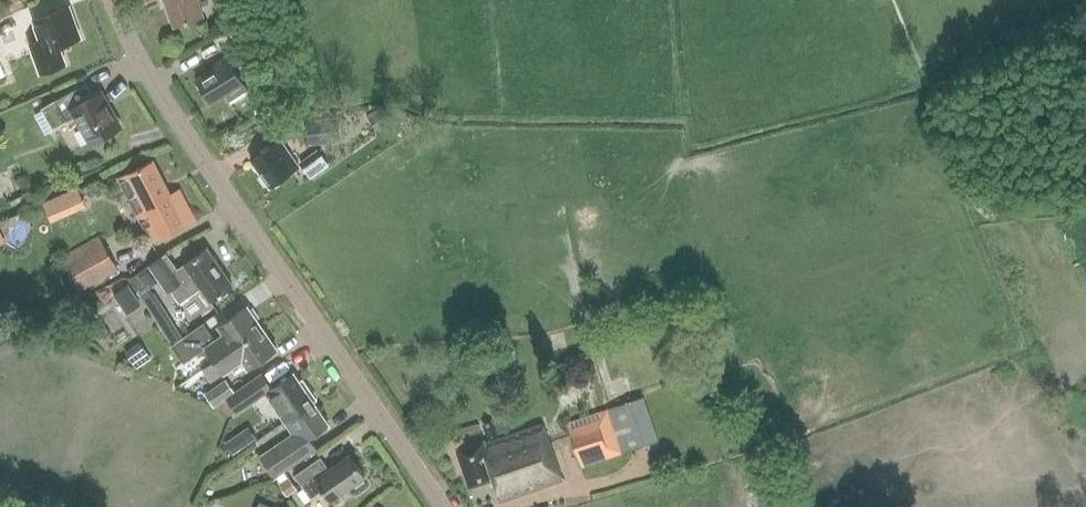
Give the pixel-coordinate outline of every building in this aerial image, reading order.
[(173,26),(202,16),(197,0),(164,0),(173,26)] [(33,20),(40,40),(29,44),(39,73),(65,64),(58,46),(80,38),(69,7),(33,20)] [(211,102),(224,94),(231,104),(249,93),(226,56),(211,65),(212,68),(196,78),(211,102)] [(77,88),(54,101),(40,109),(52,129),(76,116),(91,143),(119,127),(99,93),(84,101),(77,88)] [(395,119),(390,110),(381,116),(378,111),(368,117),(376,130),(395,119)] [(309,145),(340,142),(338,117),(307,120),(309,145)] [(269,187),(298,166),(279,140),(250,160),(269,187)] [(138,210),(136,211),(151,242),(195,220),(180,190),(171,195),(154,161),(119,179),(129,198),(131,197),(138,210)] [(59,194),(41,201),(46,211),(63,203),(59,194)] [(79,290),(118,269),(101,237),(62,258),(79,290)] [(233,285),(208,248),(178,268),(167,252),(149,264),(168,292),(171,290),(180,302),(201,288),(210,301),(233,285)] [(157,280),(147,266),(130,278),(140,292),(157,280)] [(141,302),(129,283),(115,292),(127,311),(141,302)] [(216,360),(263,328),(248,306),(218,326),(224,334),(214,341),(203,325),(173,345),(184,361),(206,346),(216,360)] [(157,322),(171,344),(183,336),(168,315),(157,322)] [(263,328),(216,360),(225,373),(243,361),(249,370),(277,350),(263,328)] [(151,359),(140,342),(125,352),(136,369),(151,359)] [(313,403),(293,375),(271,390),(261,375),(227,398),(237,413),(264,395),(284,422),(313,403)] [(234,391),(225,377),(204,392),(214,406),(234,391)] [(656,440),(641,397),(566,423),(581,466),(656,440)] [(313,403),(284,422),(292,435),(260,457),(275,479),(317,450),(310,440),(329,427),(313,403)] [(492,421),(482,424),(486,438),(496,435),(492,421)] [(500,501),(562,479),(542,424),(485,444),(483,441),(456,450),(469,487),(493,479),(500,501)] [(248,426),(238,432),(225,442),(233,453),(246,444),(256,437),(248,426)] [(302,503),(310,497),(311,499),(323,491),(330,502),(367,477),(351,454),(323,473),(315,461),(295,475),(303,487),(295,493),(302,503)] [(294,489),(284,474),(274,480),(284,495),(294,489)]
